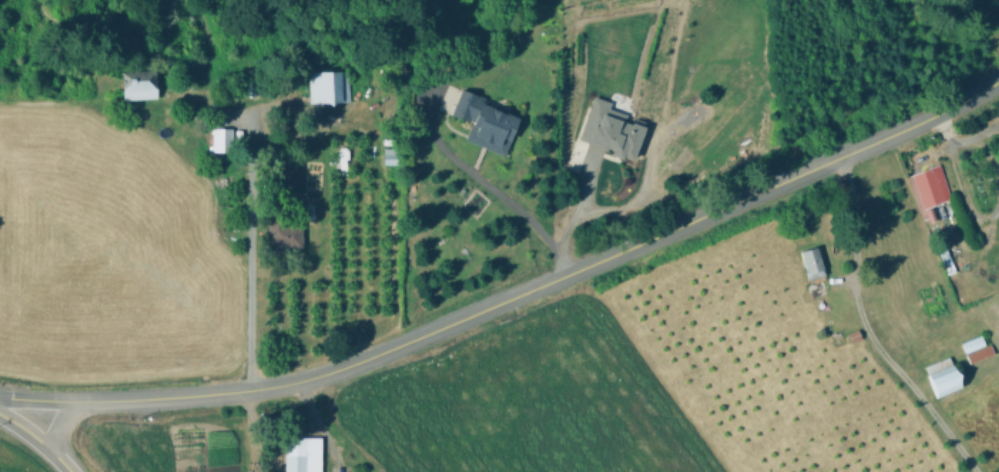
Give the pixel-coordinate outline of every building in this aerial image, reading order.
[(350,72),(309,72),(309,104),(350,104),(350,72)] [(155,73),(122,74),(123,101),(157,100),(155,73)] [(232,153),(232,127),(211,127),(211,153),(232,153)] [(947,201),(934,167),(910,176),(923,210),(947,201)] [(301,225),(269,225),(269,248),(301,248),(301,225)] [(800,251),(808,283),(826,279),(818,246),(800,251)] [(970,366),(992,356),(983,335),(960,346),(970,366)] [(962,390),(953,358),(925,367),(934,398),(962,390)] [(284,437),(284,471),(320,471),(320,437),(284,437)]
